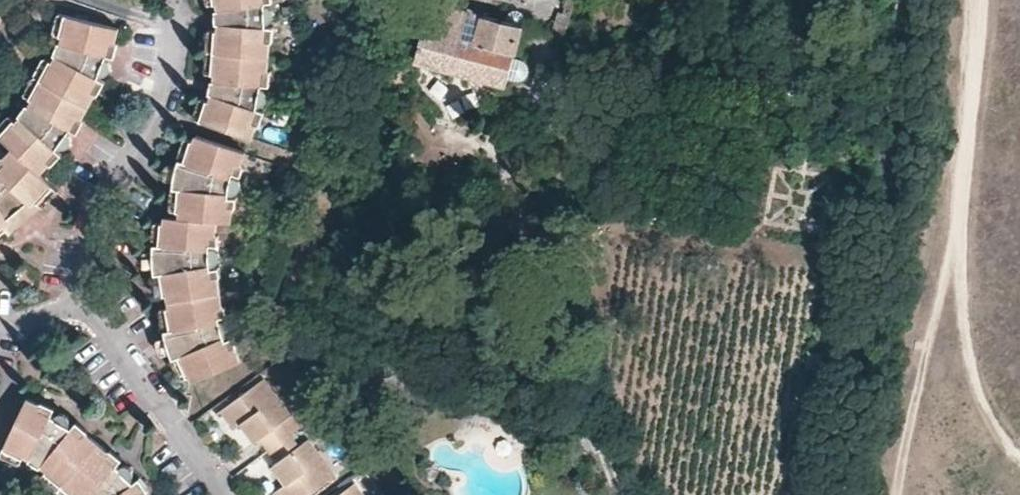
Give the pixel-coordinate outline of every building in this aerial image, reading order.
[(220,4),(221,10),(239,11),(238,23),(221,22),(221,30),(219,53),(269,57),(272,43),(272,42),(269,42),(270,26),(270,23),(271,22),(273,20),(274,18),(275,16),(276,15),(276,13),(276,12),(275,10),(273,8),(271,6),(269,4),(266,4),(266,1),(266,0),(219,0),(220,4)] [(432,1),(429,0),(426,8),(425,10),(424,14),(423,17),(422,20),(421,24),(419,30),(425,32),(417,61),(479,77),(510,85),(526,27),(432,1)] [(54,30),(63,34),(65,29),(72,12),(61,8),(54,30)] [(78,8),(76,13),(89,18),(91,13),(78,8)] [(221,15),(221,22),(238,23),(239,11),(221,10),(221,15)] [(52,63),(44,79),(90,104),(97,90),(94,88),(101,74),(102,73),(108,68),(112,66),(111,61),(108,54),(108,53),(112,40),(116,41),(116,40),(120,28),(89,18),(76,13),(72,12),(65,29),(63,34),(62,41),(58,39),(54,50),(57,53),(54,58),(51,62),(52,63)] [(278,27),(270,26),(269,42),(272,42),(277,42),(278,27)] [(208,52),(219,53),(221,30),(211,29),(208,52)] [(121,42),(116,40),(116,41),(112,40),(108,53),(116,55),(121,42)] [(206,74),(216,75),(219,53),(208,52),(206,74)] [(210,99),(203,121),(253,138),(257,126),(253,124),(260,107),(261,104),(264,103),(265,102),(267,101),(269,100),(270,99),(271,98),(272,96),(272,95),(272,94),(271,91),(269,89),(267,87),(265,86),(266,83),(268,69),(269,57),(219,53),(216,75),(215,79),(233,85),(229,97),(212,92),(210,99)] [(35,72),(44,79),(52,63),(51,62),(54,58),(47,54),(35,72)] [(268,69),(266,83),(273,84),(276,71),(268,69)] [(23,93),(30,99),(33,92),(36,93),(44,79),(35,72),(23,93)] [(108,78),(101,74),(94,88),(97,90),(101,92),(108,78)] [(3,136),(14,146),(41,171),(51,159),(47,157),(57,145),(58,144),(66,144),(69,142),(71,141),(72,137),(72,133),(70,129),(71,127),(80,114),(84,115),(90,104),(44,79),(36,93),(33,92),(30,99),(27,105),(24,104),(20,110),(22,112),(16,119),(3,136)] [(213,87),(212,92),(229,97),(233,85),(215,79),(213,87)] [(202,97),(194,118),(203,121),(210,99),(202,97)] [(267,110),(260,107),(253,124),(257,126),(261,127),(267,110)] [(3,136),(16,119),(8,113),(0,125),(0,133),(3,136)] [(88,118),(84,115),(80,114),(71,127),(79,132),(88,118)] [(248,150),(197,133),(196,138),(190,162),(181,161),(180,165),(176,181),(175,185),(185,187),(182,210),(181,216),(219,220),(233,222),(236,207),(230,206),(232,196),(233,192),(235,191),(236,190),(238,189),(239,188),(240,185),(240,183),(239,180),(238,179),(235,176),(236,174),(239,163),(244,164),(248,150)] [(188,136),(181,161),(190,162),(196,138),(188,136)] [(63,150),(57,145),(47,157),(51,159),(53,160),(63,150)] [(7,222),(12,218),(9,214),(16,209),(12,204),(22,194),(28,200),(30,203),(35,199),(53,182),(41,171),(14,146),(4,156),(8,160),(0,165),(0,227),(7,222)] [(167,177),(176,181),(180,165),(171,162),(169,171),(167,177)] [(248,166),(244,164),(239,163),(236,174),(244,176),(248,166)] [(59,187),(53,182),(35,199),(41,205),(59,187)] [(172,208),(182,210),(185,187),(175,185),(172,208)] [(16,209),(28,200),(22,194),(12,204),(16,209)] [(240,198),(232,196),(230,206),(236,207),(239,207),(240,198)] [(168,294),(169,299),(222,294),(220,278),(214,278),(214,266),(214,265),(215,263),(215,262),(217,260),(218,259),(218,258),(219,256),(219,254),(218,253),(217,251),(215,249),(213,248),(211,247),(211,246),(211,235),(218,235),(219,220),(181,216),(166,215),(166,222),(165,243),(155,243),(155,249),(156,268),(156,271),(167,271),(168,294)] [(7,222),(0,227),(0,240),(12,230),(7,222)] [(155,222),(155,243),(165,243),(166,222),(155,222)] [(221,235),(218,235),(211,235),(211,246),(221,246),(221,235)] [(145,267),(156,268),(155,249),(145,250),(145,257),(145,267)] [(159,294),(168,294),(167,271),(156,271),(159,294)] [(231,350),(228,340),(228,338),(229,336),(230,335),(231,333),(232,331),(233,329),(232,326),(231,324),(230,322),(228,321),(226,320),(224,319),(221,318),(221,315),(219,307),(224,306),(222,294),(169,299),(170,306),(173,328),(164,330),(167,336),(171,353),(172,358),(181,354),(190,376),(192,382),(241,362),(237,348),(231,350)] [(161,308),(164,330),(173,328),(170,306),(161,308)] [(227,306),(224,306),(219,307),(221,315),(229,314),(227,306)] [(162,354),(171,353),(167,336),(159,338),(160,347),(162,354)] [(236,337),(228,340),(231,350),(237,348),(239,347),(236,337)] [(179,379),(190,376),(181,354),(172,358),(179,379)] [(262,441),(270,450),(293,434),(286,422),(292,417),(264,380),(225,409),(238,430),(245,425),(249,421),(254,426),(248,430),(251,433),(259,443),(262,441)] [(48,470),(64,481),(100,440),(89,430),(84,434),(72,426),(70,424),(69,418),(68,414),(66,413),(64,412),(59,412),(55,414),(53,413),(39,407),(41,402),(29,396),(6,443),(27,456),(48,470)] [(43,399),(41,402),(39,407),(53,413),(56,405),(43,399)] [(234,433),(238,430),(225,409),(220,414),(234,433)] [(79,419),(72,426),(84,434),(89,430),(89,427),(79,419)] [(246,427),(248,430),(254,426),(249,421),(245,425),(246,427)] [(270,450),(280,464),(276,467),(283,476),(285,480),(290,477),(294,482),(289,485),(283,489),(288,494),(314,494),(338,478),(311,441),(303,447),(293,434),(270,450)] [(149,492),(146,494),(135,483),(133,480),(133,472),(133,469),(131,467),(130,466),(127,465),(120,465),(116,461),(106,452),(110,448),(100,440),(64,481),(79,494),(152,494),(149,492)] [(23,462),(27,456),(6,443),(3,451),(23,462)] [(112,446),(110,448),(106,452),(116,461),(121,455),(112,446)] [(59,489),(64,481),(48,470),(44,476),(59,489)] [(146,494),(149,492),(151,488),(142,477),(135,483),(146,494)] [(64,481),(59,489),(66,494),(79,494),(64,481)] [(357,483),(341,494),(366,494),(357,483)]
